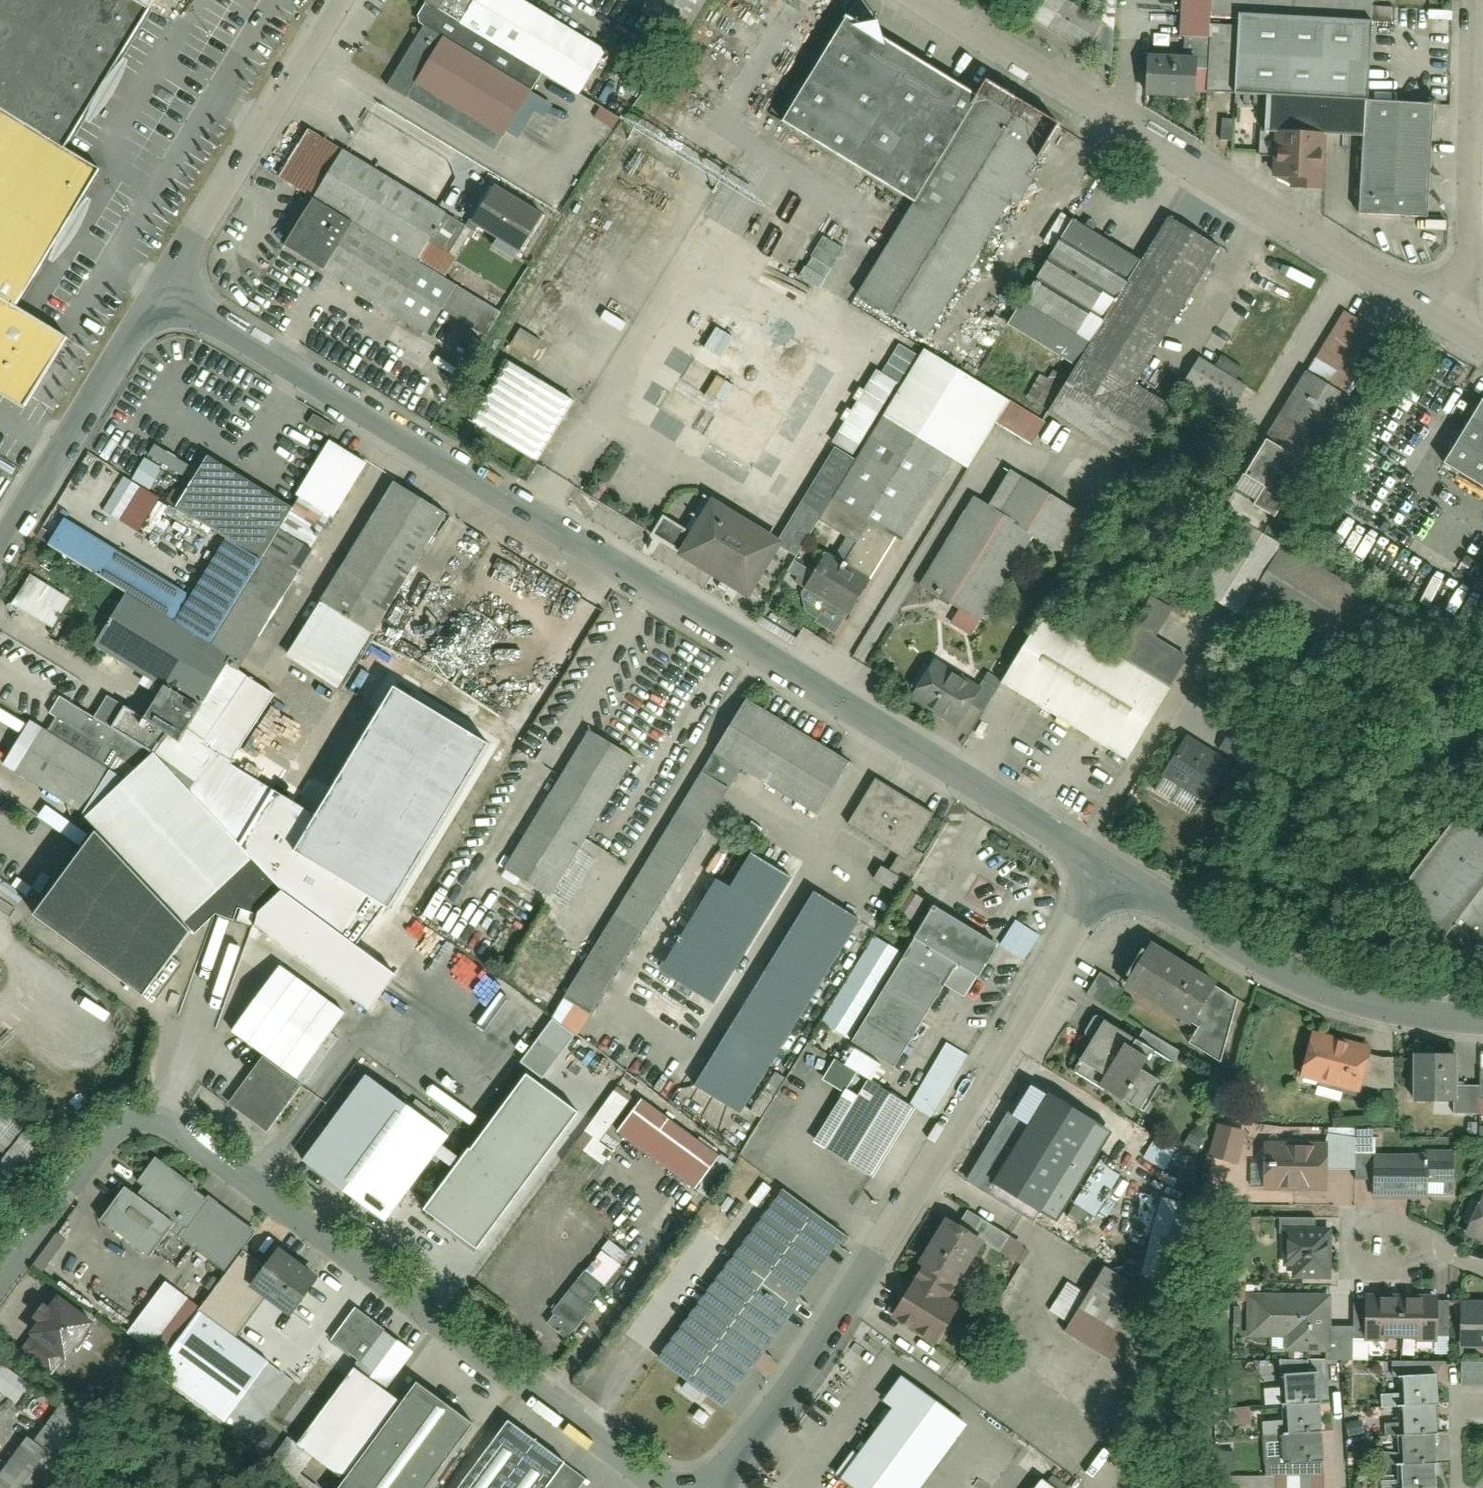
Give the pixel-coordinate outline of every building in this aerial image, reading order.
[(18,307),(100,177),(61,154),(158,0),(0,0),(0,394),(27,411),(71,340),(18,307)] [(424,6),(411,26),(424,34),(394,81),(495,145),(541,73),(574,94),(601,52),(600,51),(593,61),(497,0),(414,0),(424,6)] [(684,37),(706,0),(649,0),(642,11),(684,37)] [(1035,24),(1116,71),(1120,0),(1095,0),(1095,18),(1083,10),(1083,0),(1036,0),(1035,24)] [(1366,43),(1367,7),(1227,3),(1227,0),(1182,0),(1181,56),(1143,55),(1142,96),(1284,100),(1281,193),(1334,195),(1336,141),(1364,142),(1362,219),(1425,221),(1428,108),(1364,106),(1366,43)] [(775,122),(913,204),(977,98),(936,74),(839,16),(775,122)] [(986,83),(977,98),(913,204),(858,297),(930,339),(1058,126),(986,83)] [(313,200),(284,247),(426,334),(441,309),(483,334),(498,310),(443,277),(472,230),(309,129),(278,178),(313,200)] [(521,252),(543,213),(494,185),(472,224),(521,252)] [(1118,298),(1090,342),(1074,367),(1047,412),(1137,466),(1169,404),(1136,384),(1218,248),(1168,218),(1141,262),(1118,298)] [(1118,298),(1141,262),(1073,219),(1006,325),(1074,367),(1090,342),(1078,335),(1106,290),(1118,298)] [(822,234),(797,277),(819,289),(843,246),(822,234)] [(1090,342),(1118,298),(1106,290),(1078,335),(1090,342)] [(1231,499),(1270,522),(1384,336),(1345,313),(1231,499)] [(714,326),(701,347),(719,358),(731,336),(714,326)] [(855,459),(834,447),(775,544),(796,557),(819,520),(847,537),(835,557),(826,552),(815,571),(795,559),(785,577),(848,615),(895,537),(901,541),(952,458),(968,468),(995,423),(1030,445),(1044,422),(903,337),(889,360),(909,372),(893,397),(882,390),(870,410),(881,416),(855,459)] [(754,467),(784,414),(689,358),(660,408),(695,429),(693,431),(754,467)] [(1245,388),(1199,358),(1182,383),(1229,413),(1245,388)] [(565,405),(506,370),(473,425),(532,461),(565,405)] [(1039,376),(1021,408),(1042,419),(1060,387),(1039,376)] [(1481,401),(1444,463),(1482,487),(1482,402),(1481,401)] [(360,946),(392,907),(490,746),(397,690),(320,817),(232,765),(279,694),(240,671),(368,463),(351,453),(331,440),(290,506),(211,457),(180,508),(229,539),(262,559),(211,643),(128,592),(96,642),(166,685),(144,720),(106,696),(89,716),(152,762),(126,787),(92,767),(89,747),(52,722),(49,733),(29,730),(7,767),(83,810),(98,831),(193,932),(194,934),(215,914),(253,927),(253,923),(371,1011),(398,975),(360,946)] [(180,474),(187,463),(153,443),(147,454),(180,474)] [(143,457),(131,479),(151,489),(163,467),(143,457)] [(972,497),(919,586),(956,608),(947,622),(971,636),(1030,535),(1057,550),(1079,513),(1008,471),(987,506),(972,497)] [(448,519),(394,485),(288,658),(345,691),(448,519)] [(746,592),(775,542),(712,505),(683,555),(746,592)] [(660,514),(649,532),(674,546),(684,529),(660,514)] [(262,559),(229,539),(193,598),(66,521),(51,545),(128,592),(211,643),(262,559)] [(1246,536),(1210,595),(1325,665),(1361,605),(1246,536)] [(34,576),(16,604),(53,627),(71,599),(34,576)] [(1442,577),(1424,603),(1435,610),(1452,584),(1442,577)] [(1008,693),(1125,762),(1184,663),(1139,636),(1119,669),(1047,626),(1008,693)] [(998,689),(945,655),(919,696),(964,724),(980,699),(988,704),(998,689)] [(77,691),(70,697),(86,713),(92,707),(77,691)] [(744,699),(563,998),(591,1015),(740,769),(816,815),(848,762),(744,699)] [(639,767),(592,738),(507,875),(554,904),(639,767)] [(1214,783),(1172,760),(1154,792),(1196,816),(1214,783)] [(912,847),(932,815),(875,780),(847,825),(898,857),(890,870),(907,881),(924,854),(912,847)] [(46,810),(40,820),(74,840),(80,830),(46,810)] [(1441,815),(1386,895),(1472,954),(1482,937),(1482,843),(1456,825),(1441,815)] [(98,831),(37,916),(144,996),(193,932),(98,831)] [(715,1002),(790,878),(740,848),(665,972),(715,1002)] [(814,892),(696,1086),(743,1114),(861,920),(814,892)] [(991,953),(929,917),(857,1045),(891,1065),(939,980),(967,996),(991,953)] [(1215,1071),(1232,1008),(1144,951),(1119,991),(1099,979),(1087,997),(1114,1014),(1124,998),(1191,1042),(1185,1052),(1215,1071)] [(354,1020),(288,971),(239,1037),(268,1059),(304,1086),(354,1020)] [(1165,1060),(1101,1020),(1068,1072),(1131,1113),(1165,1060)] [(1375,1050),(1305,1031),(1293,1075),(1363,1094),(1375,1050)] [(1392,1056),(1377,1057),(1379,1087),(1394,1086),(1392,1056)] [(268,1134),(304,1086),(268,1059),(232,1106),(268,1134)] [(1461,1069),(1417,1069),(1418,1105),(1462,1104),(1461,1069)] [(578,1113),(528,1075),(426,1209),(476,1247),(578,1113)] [(444,1138),(367,1081),(304,1165),(381,1222),(444,1138)] [(1088,1122),(1027,1083),(963,1186),(1024,1224),(1088,1122)] [(611,1150),(597,1140),(630,1096),(616,1085),(572,1143),(600,1164),(611,1150)] [(904,1110),(865,1088),(828,1157),(867,1179),(904,1110)] [(709,1157),(632,1107),(615,1133),(692,1183),(709,1157)] [(18,1127),(2,1162),(25,1172),(35,1149),(27,1145),(32,1133),(18,1127)] [(1447,1143),(1347,1145),(1348,1194),(1402,1193),(1402,1186),(1448,1185),(1447,1143)] [(1319,1188),(1319,1147),(1261,1147),(1261,1188),(1319,1188)] [(598,1164),(571,1150),(562,1167),(590,1181),(598,1164)] [(260,1237),(155,1160),(111,1220),(151,1250),(168,1227),(231,1273),(200,1314),(230,1336),(255,1303),(286,1326),(314,1288),(254,1244),(260,1237)] [(1475,1185),(1460,1221),(1482,1230),(1482,1189),(1475,1185)] [(1158,1196),(1139,1273),(1173,1282),(1192,1204),(1158,1196)] [(787,1197),(664,1366),(727,1412),(850,1243),(787,1197)] [(1307,1224),(1281,1221),(1277,1259),(1303,1261),(1301,1273),(1324,1276),(1328,1243),(1305,1240),(1307,1224)] [(960,1231),(898,1322),(925,1340),(942,1352),(964,1322),(953,1315),(945,1309),(986,1249),(960,1231)] [(613,1249),(550,1332),(569,1346),(631,1262),(613,1249)] [(1018,1273),(975,1341),(1002,1358),(1013,1341),(1000,1333),(1032,1281),(1018,1273)] [(1111,1278),(1077,1330),(1122,1360),(1157,1308),(1111,1278)] [(160,1358),(200,1307),(164,1280),(124,1331),(160,1358)] [(1049,1309),(1065,1320),(1084,1292),(1067,1281),(1049,1309)] [(1326,1289),(1240,1289),(1240,1337),(1276,1337),(1276,1357),(1351,1357),(1351,1322),(1326,1322),(1326,1289)] [(52,1292),(24,1331),(62,1360),(91,1320),(52,1292)] [(1372,1307),(1373,1340),(1442,1338),(1441,1305),(1372,1307)] [(1472,1340),(1482,1340),(1482,1313),(1471,1313),(1472,1340)] [(230,1336),(200,1314),(159,1370),(226,1419),(267,1362),(230,1336)] [(480,1433),(423,1391),(408,1411),(391,1399),(418,1361),(359,1319),(334,1352),(363,1373),(302,1456),(290,1447),(280,1461),(297,1474),(308,1460),(346,1487),(439,1487),(480,1433)] [(1466,1386),(1482,1386),(1482,1355),(1466,1355),(1466,1386)] [(30,1380),(0,1363),(0,1391),(18,1401),(30,1380)] [(1393,1487),(1417,1487),(1435,1487),(1436,1367),(1394,1366),(1393,1487)] [(1321,1379),(1287,1379),(1287,1457),(1263,1457),(1263,1477),(1220,1477),(1220,1487),(1322,1487),(1321,1379)] [(853,1487),(911,1487),(961,1420),(910,1383),(840,1479),(853,1487)] [(96,1428),(63,1403),(34,1441),(28,1437),(0,1474),(0,1487),(51,1487),(96,1428)] [(472,1487),(578,1487),(586,1478),(517,1427),(472,1487)] [(1040,1480),(1034,1487),(1052,1487),(1040,1480)]
